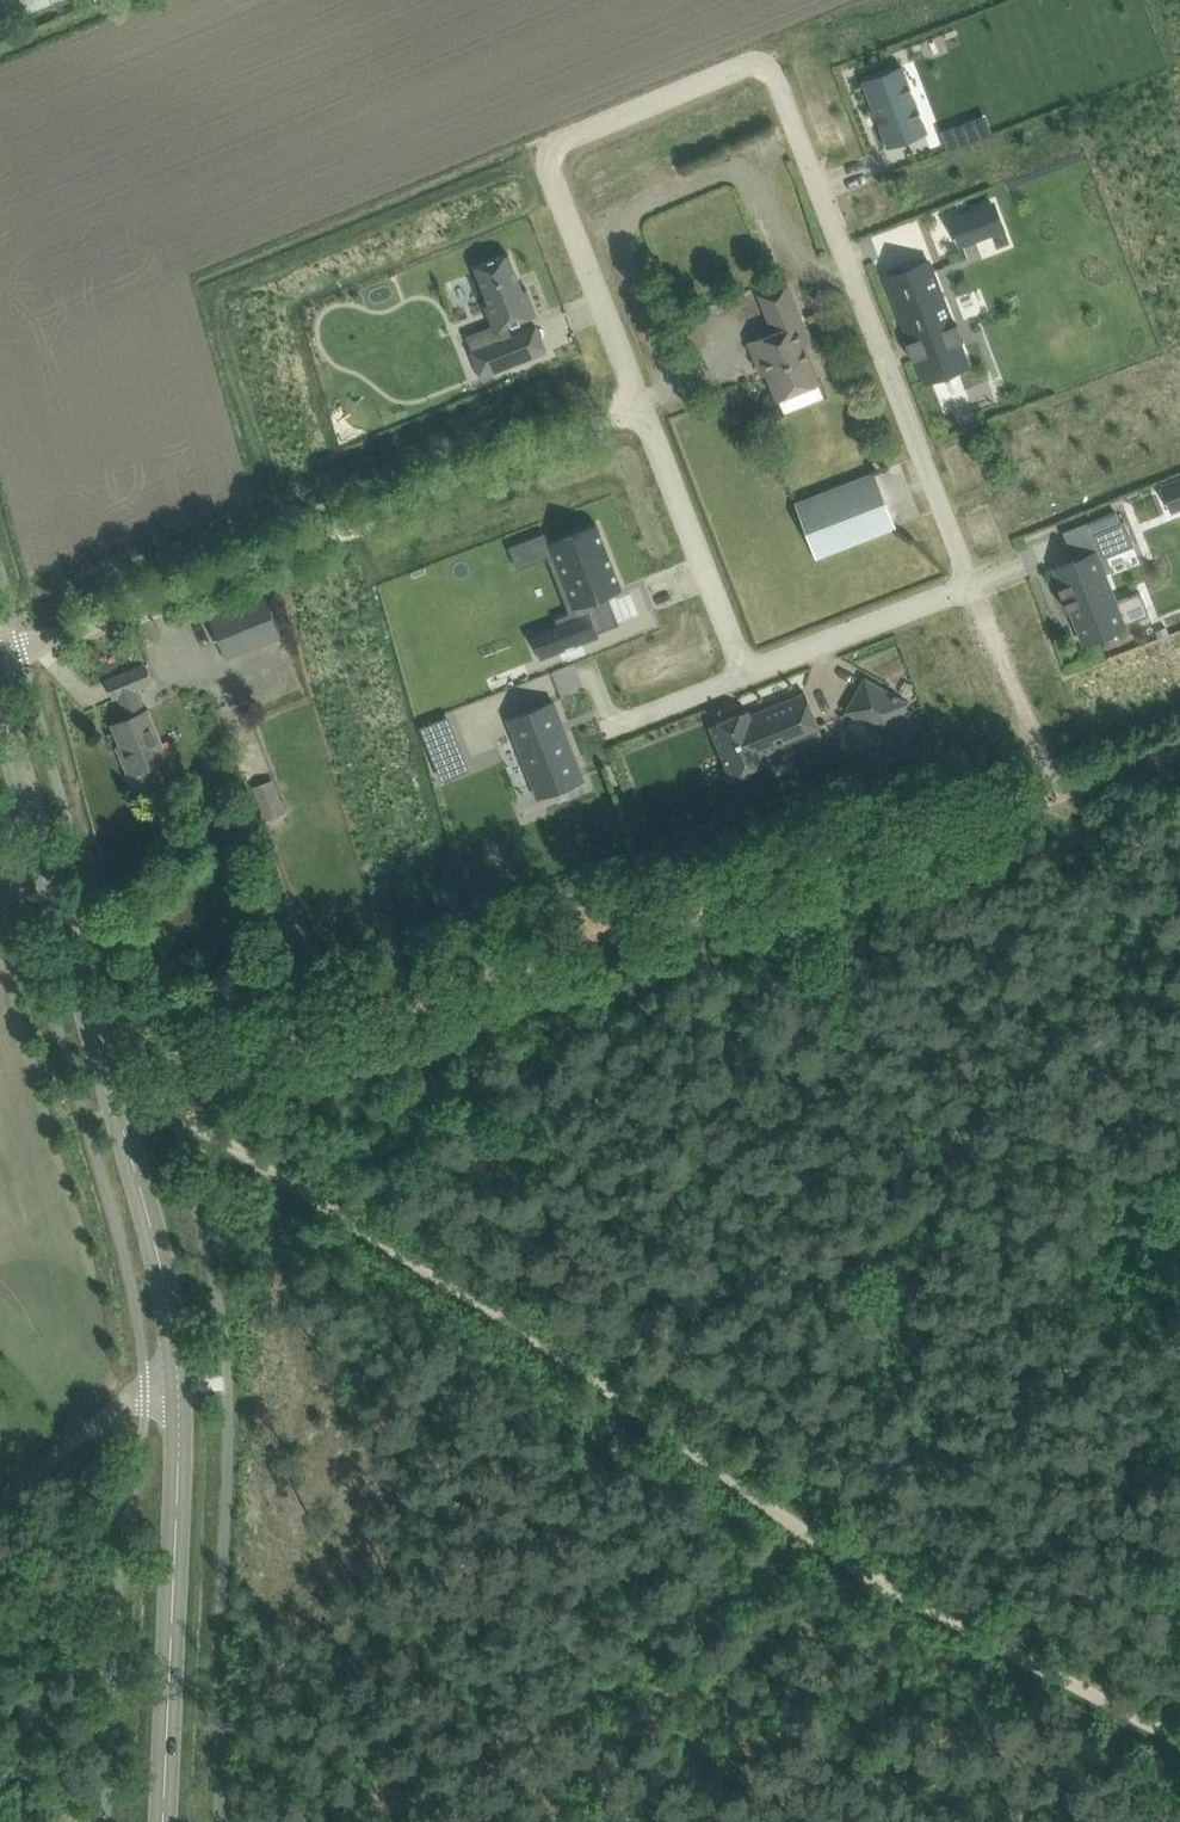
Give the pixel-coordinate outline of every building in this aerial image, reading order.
[(4,21),(9,35),(19,31),(13,17),(35,8),(55,0),(0,0),(0,23),(4,21)] [(902,65),(863,80),(888,147),(928,132),(902,65)] [(960,130),(944,136),(949,148),(948,149),(948,150),(966,144),(960,130)] [(993,202),(952,217),(962,244),(1003,229),(993,202)] [(501,338),(471,350),(481,377),(524,361),(513,333),(512,334),(508,325),(538,314),(528,288),(524,289),(509,253),(475,266),(489,303),(485,305),(495,330),(498,329),(501,338)] [(929,260),(886,277),(910,340),(906,341),(913,358),(917,357),(925,380),(969,363),(960,341),(964,339),(958,322),(954,323),(929,260)] [(769,371),(779,397),(819,382),(797,324),(803,322),(788,283),(761,294),(773,326),(780,324),(782,329),(751,341),(763,374),(769,371)] [(896,525),(875,472),(797,502),(818,555),(896,525)] [(1125,520),(1094,532),(1104,557),(1135,544),(1125,520)] [(557,622),(531,633),(532,634),(534,633),(543,656),(541,657),(541,659),(600,636),(599,634),(597,635),(596,633),(584,601),(608,592),(620,587),(621,589),(623,588),(597,522),(595,523),(596,525),(551,542),(550,540),(549,540),(545,531),(543,532),(548,545),(550,544),(577,615),(557,622)] [(1095,552),(1056,567),(1063,584),(1058,586),(1059,588),(1064,586),(1066,591),(1061,593),(1062,595),(1067,593),(1069,598),(1064,600),(1065,602),(1070,600),(1072,605),(1067,607),(1067,609),(1072,607),(1086,640),(1123,625),(1123,624),(1150,614),(1141,591),(1114,601),(1095,552)] [(212,615),(228,655),(281,634),(265,594),(212,615)] [(136,688),(153,681),(145,663),(108,679),(115,697),(119,695),(128,717),(112,724),(121,745),(125,744),(129,752),(121,756),(136,791),(162,780),(155,763),(169,757),(149,708),(145,710),(136,688)] [(865,677),(846,710),(889,734),(891,730),(908,740),(922,715),(906,705),(908,701),(865,677)] [(748,709),(711,724),(732,777),(770,762),(766,754),(822,732),(806,692),(750,714),(748,709)] [(554,700),(508,718),(533,782),(552,774),(558,788),(584,778),(554,700)] [(448,718),(423,728),(431,749),(456,739),(448,718)] [(282,794),(278,795),(272,775),(250,782),(261,816),(287,808),(282,794)]
